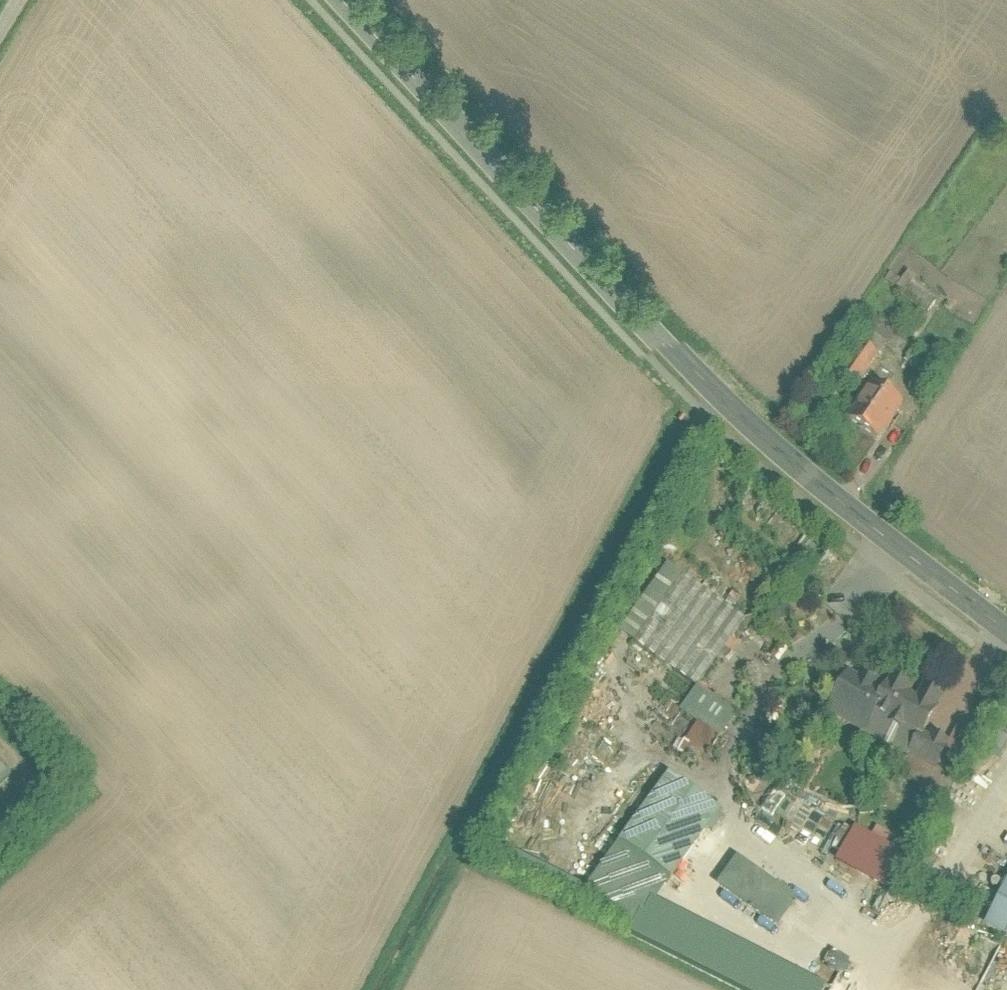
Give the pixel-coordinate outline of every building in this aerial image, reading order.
[(908,304),(932,313),(938,299),(913,290),(908,304)] [(847,374),(861,385),(884,357),(870,345),(847,374)] [(855,422),(887,441),(911,400),(879,381),(855,422)] [(669,567),(625,639),(707,688),(751,616),(669,567)] [(861,672),(837,718),(945,777),(954,760),(946,756),(958,735),(934,722),(947,698),(903,674),(894,690),(861,672)] [(726,745),(746,722),(705,686),(685,709),(726,745)] [(0,755),(0,788),(17,773),(0,755)] [(836,985),(672,911),(721,801),(661,774),(601,906),(642,924),(634,942),(741,989),(833,989),(836,985)] [(878,830),(875,836),(861,829),(842,866),(897,895),(920,852),(878,830)] [(724,888),(784,932),(806,903),(745,859),(724,888)] [(984,928),(1006,939),(1006,888),(984,928)]
